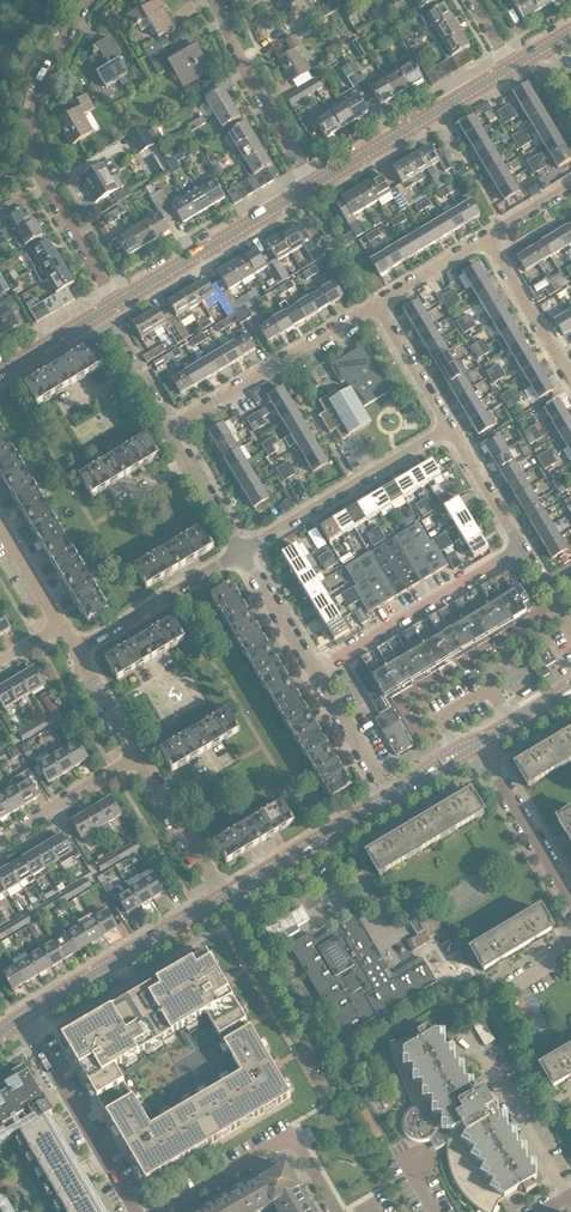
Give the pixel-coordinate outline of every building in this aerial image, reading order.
[(290,18),(306,8),(301,0),(279,0),(290,18)] [(350,18),(360,8),(356,0),(353,0),(343,6),(350,18)] [(420,9),(436,0),(415,0),(420,9)] [(537,11),(531,0),(515,0),(512,2),(523,19),(537,11)] [(537,11),(552,2),(550,0),(531,0),(537,11)] [(142,30),(151,25),(158,37),(175,27),(164,8),(166,7),(163,2),(157,6),(154,1),(142,8),(141,6),(125,15),(132,27),(138,23),(142,30)] [(309,25),(337,8),(333,1),(304,18),(309,25)] [(390,12),(397,8),(395,5),(396,4),(394,1),(387,6),(390,12)] [(435,28),(452,18),(444,4),(436,8),(435,6),(430,9),(431,11),(426,14),(422,17),(430,31),(435,28)] [(435,28),(443,42),(461,32),(457,26),(459,25),(454,16),(452,18),(435,28)] [(443,42),(438,46),(446,60),(452,57),(453,56),(459,52),(467,64),(474,60),(466,48),(469,46),(461,32),(443,42)] [(408,45),(411,43),(411,42),(414,40),(410,34),(404,37),(408,45)] [(148,54),(169,42),(165,35),(144,47),(148,54)] [(312,79),(323,72),(319,64),(310,69),(304,58),(301,59),(295,49),(300,46),(293,35),(285,40),(291,50),(284,55),(284,56),(280,59),(283,65),(282,65),(291,81),(307,71),(312,79)] [(117,61),(118,60),(122,57),(110,37),(96,45),(99,51),(88,58),(105,87),(128,73),(127,72),(126,73),(121,65),(120,66),(117,61)] [(414,54),(418,52),(416,49),(418,48),(414,40),(411,42),(411,43),(408,45),(414,54)] [(183,86),(209,70),(194,44),(169,59),(162,47),(147,56),(158,74),(172,66),(183,86)] [(418,61),(424,58),(420,51),(418,52),(414,54),(418,61)] [(467,64),(459,52),(453,56),(460,68),(467,64)] [(409,88),(423,79),(409,55),(395,64),(398,70),(409,88)] [(460,68),(453,56),(452,57),(446,60),(445,60),(453,73),(460,68)] [(446,77),(453,73),(445,60),(439,64),(446,77)] [(439,81),(446,77),(439,64),(432,68),(439,81)] [(351,70),(353,74),(354,74),(362,88),(369,100),(376,96),(380,105),(395,96),(384,78),(380,72),(366,81),(360,70),(359,71),(356,67),(351,70)] [(432,68),(425,73),(432,85),(439,81),(432,68)] [(395,96),(409,88),(398,70),(384,78),(395,96)] [(353,74),(347,77),(353,87),(339,96),(343,103),(354,121),(368,112),(363,104),(369,100),(362,88),(354,74),(353,74)] [(318,78),(311,82),(316,90),(322,86),(318,78)] [(311,82),(297,90),(302,98),(316,90),(311,82)] [(513,92),(521,105),(535,96),(528,84),(513,92)] [(232,102),(223,88),(205,99),(214,113),(232,102)] [(73,144),(94,132),(83,114),(94,108),(86,94),(73,102),(77,109),(59,120),(73,144)] [(521,105),(528,118),(543,109),(535,96),(521,105)] [(240,117),(232,102),(214,113),(223,127),(240,117)] [(329,111),(340,129),(354,121),(343,103),(329,111)] [(507,114),(513,110),(509,104),(503,107),(507,114)] [(321,111),(313,116),(326,137),(340,129),(329,111),(326,106),(320,109),(321,111)] [(501,117),(507,114),(503,107),(497,111),(501,117)] [(543,109),(528,118),(536,130),(550,121),(543,109)] [(510,120),(517,116),(513,110),(507,114),(510,120)] [(504,123),(510,120),(507,114),(501,117),(504,123)] [(198,127),(206,122),(202,116),(196,120),(198,123),(196,124),(198,127)] [(467,137),(481,128),(474,116),(459,125),(467,137)] [(191,131),(198,127),(196,124),(198,123),(196,120),(187,125),(191,131)] [(536,130),(543,143),(558,134),(550,121),(536,130)] [(254,136),(246,122),(228,132),(237,146),(254,136)] [(142,151),(154,143),(143,125),(131,132),(135,138),(142,151)] [(481,128),(467,137),(474,150),(489,141),(481,128)] [(524,138),(528,136),(524,129),(517,133),(521,138),(524,137),(524,138)] [(515,142),(521,138),(517,133),(512,136),(515,142)] [(543,143),(551,155),(565,146),(558,134),(543,143)] [(237,146),(245,161),(263,150),(254,136),(237,146)] [(531,141),(528,136),(524,138),(524,137),(521,138),(525,145),(531,141)] [(519,148),(525,145),(521,138),(515,142),(519,148)] [(489,141),(474,150),(482,162),(496,154),(489,141)] [(434,152),(430,145),(418,153),(427,168),(434,180),(439,176),(432,165),(439,161),(445,171),(451,167),(440,148),(434,152)] [(565,146),(551,155),(545,158),(549,164),(554,161),(558,168),(570,160),(570,156),(565,146)] [(250,177),(253,175),(260,171),(267,167),(271,164),(263,150),(245,161),(242,163),(250,177)] [(213,162),(217,160),(212,152),(206,156),(210,162),(212,161),(213,162)] [(420,172),(427,168),(418,153),(405,160),(418,182),(424,178),(420,172)] [(496,154),(482,162),(489,175),(504,166),(496,154)] [(536,164),(542,160),(539,154),(532,157),(536,164)] [(530,167),(536,164),(532,157),(526,161),(530,167)] [(111,159),(103,164),(111,177),(116,174),(118,173),(111,159)] [(220,166),(217,160),(213,162),(212,161),(210,162),(214,170),(220,166)] [(396,186),(407,206),(414,203),(406,189),(418,182),(405,160),(392,168),(403,185),(397,188),(396,186)] [(540,170),(546,166),(542,160),(536,164),(540,170)] [(96,166),(80,176),(95,202),(112,192),(116,198),(118,201),(131,194),(125,184),(123,185),(116,174),(111,177),(103,164),(102,163),(98,165),(97,163),(95,165),(96,166)] [(533,173),(540,170),(536,164),(530,167),(533,173)] [(504,166),(489,175),(497,187),(511,179),(504,166)] [(274,180),(267,167),(260,171),(267,184),(274,180)] [(261,187),(267,184),(260,171),(253,175),(261,187)] [(217,179),(213,173),(197,183),(200,188),(211,206),(225,198),(215,181),(217,179)] [(254,191),(261,187),(253,175),(250,177),(247,179),(254,191)] [(407,206),(396,186),(390,190),(381,175),(368,182),(378,200),(391,193),(401,210),(407,206)] [(247,195),(254,191),(247,179),(240,183),(247,195)] [(504,200),(519,191),(511,179),(497,187),(504,200)] [(365,208),(378,200),(368,182),(355,190),(365,208)] [(432,192),(438,188),(435,182),(428,185),(432,192)] [(211,206),(200,188),(197,183),(183,191),(186,197),(197,214),(211,206)] [(241,199),(247,195),(240,183),(233,187),(241,199)] [(449,194),(455,190),(452,184),(446,187),(449,194)] [(233,187),(227,191),(234,203),(241,199),(233,187)] [(443,197),(449,194),(446,187),(440,191),(443,197)] [(171,218),(178,215),(183,223),(197,214),(186,197),(172,205),(162,188),(156,192),(171,218)] [(355,190),(336,201),(357,237),(363,233),(352,216),(365,208),(355,190)] [(165,222),(171,218),(156,192),(150,196),(160,213),(145,221),(156,239),(170,230),(165,222)] [(458,208),(467,222),(479,215),(468,196),(461,200),(463,205),(458,208)] [(425,208),(431,205),(427,198),(421,202),(425,208)] [(10,230),(11,229),(13,233),(16,231),(34,221),(26,206),(18,211),(11,199),(0,206),(0,212),(4,219),(9,227),(8,227),(10,230)] [(117,208),(119,211),(121,210),(123,214),(127,212),(120,201),(115,204),(117,208)] [(419,212),(425,208),(421,202),(415,206),(419,212)] [(467,222),(458,208),(456,203),(450,206),(453,211),(446,215),(455,230),(467,222)] [(118,217),(123,214),(121,210),(119,211),(117,208),(104,216),(108,224),(118,218),(118,217)] [(400,223),(406,219),(402,213),(396,217),(400,223)] [(375,225),(382,222),(378,215),(372,219),(375,225)] [(446,215),(433,222),(442,237),(455,230),(446,215)] [(394,227),(400,223),(396,217),(390,221),(394,227)] [(142,247),(156,239),(145,221),(144,219),(130,227),(131,230),(142,247)] [(43,235),(34,221),(16,231),(25,245),(43,235)] [(430,245),(442,237),(433,222),(421,230),(430,245)] [(310,241),(299,223),(280,234),(291,252),(302,245),(305,249),(306,249),(314,262),(324,256),(321,252),(318,255),(310,241)] [(106,238),(113,235),(108,225),(102,228),(106,238)] [(563,248),(566,253),(570,250),(568,245),(570,243),(570,234),(567,226),(554,234),(563,248)] [(116,236),(128,256),(142,247),(131,230),(130,227),(116,236)] [(375,238),(381,234),(378,228),(371,232),(375,238)] [(15,236),(13,233),(11,229),(10,230),(4,233),(6,237),(5,238),(7,241),(15,236)] [(421,230),(408,237),(417,252),(430,245),(421,230)] [(369,242),(375,238),(371,232),(365,235),(369,242)] [(267,242),(276,258),(271,261),(282,281),(288,277),(278,260),(291,252),(280,234),(267,242)] [(554,234),(542,241),(550,256),(563,248),(554,234)] [(405,259),(417,252),(408,237),(396,245),(405,259)] [(31,251),(27,253),(35,267),(39,264),(39,265),(57,254),(48,240),(31,250),(31,251)] [(383,252),(392,267),(405,259),(396,245),(393,240),(388,243),(391,248),(383,252)] [(529,249),(538,263),(542,269),(546,267),(543,260),(550,256),(542,241),(529,249)] [(392,267),(383,252),(381,248),(375,251),(378,255),(371,260),(379,274),(392,267)] [(282,281),(271,261),(266,264),(257,249),(244,256),(254,274),(266,267),(277,284),(282,281)] [(516,256),(525,271),(538,263),(529,249),(516,256)] [(57,254),(39,265),(48,279),(65,268),(57,254)] [(244,256),(231,264),(241,282),(254,274),(244,256)] [(293,257),(287,261),(295,272),(301,268),(293,257)] [(241,282),(231,264),(218,272),(228,290),(241,282)] [(319,271),(315,265),(309,269),(313,275),(319,271)] [(464,273),(471,286),(486,277),(478,265),(464,273)] [(55,294),(62,306),(75,298),(68,286),(74,282),(65,268),(48,279),(56,293),(55,294)] [(306,279),(313,275),(309,269),(303,273),(306,279)] [(9,284),(12,283),(11,281),(14,279),(10,272),(4,276),(9,284)] [(557,282),(564,278),(560,272),(547,279),(548,280),(550,283),(549,284),(550,286),(557,282)] [(493,290),(486,277),(471,286),(479,298),(493,290)] [(550,286),(549,284),(550,283),(548,280),(547,279),(546,277),(529,287),(534,296),(542,291),(545,289),(550,286)] [(13,291),(19,287),(14,279),(11,281),(12,283),(9,284),(13,291)] [(206,279),(193,287),(202,301),(215,294),(206,279)] [(288,290),(294,286),(290,280),(284,284),(288,290)] [(334,282),(321,289),(330,304),(343,296),(334,282)] [(555,291),(561,288),(557,282),(550,286),(552,289),(553,288),(555,291)] [(281,294),(288,290),(284,284),(278,287),(281,294)] [(552,289),(550,286),(545,289),(549,295),(555,291),(553,288),(552,289)] [(189,309),(202,301),(193,287),(180,294),(189,309)] [(318,311),(330,304),(321,289),(314,294),(310,288),(305,291),(306,292),(309,297),(318,311)] [(451,298),(457,295),(453,288),(447,292),(451,298)] [(259,298),(260,298),(254,289),(248,293),(253,301),(259,297),(259,298)] [(232,311),(238,307),(228,290),(222,294),(232,311)] [(479,298),(486,311),(501,302),(493,290),(479,298)] [(537,302),(546,297),(542,291),(534,296),(537,302)] [(445,302),(451,298),(447,292),(441,296),(445,302)] [(49,314),(62,306),(55,294),(42,301),(49,314)] [(180,294),(168,302),(171,307),(166,310),(184,340),(190,336),(181,322),(193,314),(189,309),(180,294)] [(226,314),(232,311),(222,294),(216,297),(226,314)] [(260,298),(259,298),(263,305),(269,301),(265,295),(260,298)] [(455,304),(461,301),(457,295),(451,298),(455,304)] [(18,321),(13,313),(19,309),(11,296),(2,301),(3,302),(0,304),(0,332),(18,321)] [(257,308),(263,305),(259,298),(259,297),(253,301),(254,302),(253,302),(257,308)] [(305,319),(318,311),(309,297),(302,301),(299,297),(294,300),(297,304),(305,319)] [(423,298),(404,309),(411,322),(426,313),(421,306),(426,303),(423,298)] [(449,308),(455,304),(451,298),(445,302),(449,308)] [(36,305),(43,318),(49,314),(42,301),(36,305)] [(280,304),(284,312),(293,326),(305,319),(297,304),(290,308),(285,301),(280,304)] [(508,315),(501,302),(486,311),(490,318),(486,321),(489,326),(493,323),(508,315)] [(246,320),(252,316),(245,304),(239,307),(246,320)] [(37,321),(43,318),(36,305),(29,309),(37,321)] [(240,323),(246,320),(239,307),(232,311),(240,323)] [(162,327),(163,329),(167,326),(178,344),(184,340),(166,310),(161,313),(158,308),(145,315),(157,335),(155,331),(162,327)] [(280,334),(293,326),(284,312),(272,319),(280,334)] [(563,335),(570,330),(570,318),(567,312),(554,320),(563,335)] [(433,326),(426,313),(411,322),(419,334),(433,326)] [(468,322),(472,320),(468,313),(462,317),(466,323),(468,322)] [(151,339),(157,335),(145,315),(132,323),(141,338),(148,334),(151,339)] [(501,336),(515,327),(508,315),(493,323),(501,336)] [(231,324),(227,317),(221,321),(225,327),(231,324)] [(460,327),(466,323),(462,317),(456,321),(460,327)] [(201,329),(212,323),(209,318),(198,324),(201,329)] [(267,341),(280,334),(272,319),(263,324),(261,320),(256,323),(267,341)] [(476,326),(472,320),(468,322),(466,323),(470,329),(476,326)] [(219,331),(225,327),(221,321),(215,325),(219,331)] [(438,323),(433,326),(419,334),(426,347),(441,338),(436,331),(441,328),(438,323)] [(463,333),(470,329),(466,323),(460,327),(463,333)] [(515,327),(501,336),(496,339),(504,351),(508,348),(523,340),(515,327)] [(234,342),(243,356),(255,349),(242,328),(237,331),(241,338),(234,342)] [(203,332),(197,336),(200,342),(206,339),(203,332)] [(190,340),(194,346),(200,342),(197,336),(190,340)] [(441,338),(426,347),(434,359),(448,351),(441,338)] [(481,348),(487,344),(483,338),(477,342),(481,348)] [(530,352),(523,340),(508,348),(513,356),(508,358),(511,364),(516,361),(530,352)] [(230,364),(243,356),(234,342),(221,349),(230,364)] [(475,353),(478,351),(477,350),(481,348),(477,342),(471,346),(475,353)] [(362,407),(393,389),(366,343),(330,365),(341,383),(346,380),(351,389),(340,395),(337,390),(319,401),(325,411),(319,415),(330,432),(335,429),(342,439),(371,422),(362,407)] [(71,384),(85,375),(105,364),(93,344),(84,349),(85,350),(80,353),(79,352),(59,364),(71,384)] [(147,362),(166,350),(162,344),(143,356),(147,362)] [(218,371),(230,364),(221,349),(219,344),(214,348),(216,352),(209,356),(218,371)] [(484,354),(491,350),(487,344),(481,348),(484,354)] [(176,357),(182,353),(178,347),(172,351),(176,357)] [(453,348),(448,351),(434,359),(441,372),(456,363),(451,356),(456,353),(453,348)] [(478,358),(484,354),(481,348),(477,350),(478,351),(475,353),(478,358)] [(157,368),(169,361),(176,357),(172,351),(153,362),(157,368)] [(218,371),(209,356),(206,352),(201,355),(204,359),(197,364),(205,378),(218,371)] [(523,373),(538,365),(530,352),(516,361),(523,373)] [(460,360),(456,363),(441,372),(448,384),(468,373),(460,360)] [(496,373),(502,369),(498,363),(492,367),(496,373)] [(71,384),(59,364),(38,376),(39,378),(34,381),(33,379),(24,385),(36,405),(71,384)] [(193,386),(205,378),(197,364),(184,371),(193,386)] [(545,377),(538,365),(523,373),(528,381),(523,384),(526,389),(531,386),(545,377)] [(193,386),(184,371),(181,367),(176,370),(179,375),(171,379),(180,394),(193,386)] [(490,378),(492,377),(492,375),(496,373),(492,367),(486,370),(490,378)] [(308,368),(301,371),(312,389),(318,385),(308,368)] [(499,379),(506,375),(502,369),(496,373),(499,379)] [(466,381),(471,378),(468,373),(448,384),(456,397),(471,388),(466,381)] [(493,383),(499,379),(496,373),(492,375),(492,377),(490,378),(493,383)] [(553,390),(545,377),(531,386),(538,398),(553,390)] [(475,385),(471,388),(456,397),(463,409),(478,401),(474,393),(478,390),(475,385)] [(283,388),(268,396),(276,409),(290,400),(283,388)] [(511,398),(517,394),(513,388),(507,392),(511,398)] [(505,403),(508,401),(507,400),(511,398),(507,392),(501,395),(505,403)] [(514,404),(520,400),(517,394),(511,398),(514,404)] [(508,408),(514,404),(511,398),(507,400),(508,401),(505,403),(508,408)] [(298,412),(290,400),(276,409),(283,421),(298,412)] [(478,401),(463,409),(471,422),(485,413),(478,401)] [(548,425),(552,422),(567,413),(559,401),(545,409),(549,417),(545,420),(548,425)] [(497,423),(490,410),(485,413),(471,422),(478,434),(497,423)] [(256,421),(262,417),(259,411),(252,415),(256,421)] [(286,436),(290,434),(305,425),(298,412),(283,421),(287,429),(283,431),(286,436)] [(552,422),(560,434),(570,428),(570,420),(567,413),(552,422)] [(250,425),(256,421),(252,415),(246,418),(250,425)] [(260,427),(266,423),(262,417),(256,421),(260,427)] [(254,431),(256,429),(260,427),(256,421),(250,425),(254,431)] [(231,436),(223,423),(209,432),(216,444),(231,436)] [(532,434),(538,431),(534,424),(528,428),(532,434)] [(290,434),(298,446),(312,437),(305,425),(290,434)] [(530,437),(533,436),(532,434),(528,428),(522,432),(525,437),(528,436),(530,437)] [(567,447),(570,444),(570,428),(560,434),(567,447)] [(488,438),(491,442),(501,435),(499,431),(488,438)] [(536,440),(542,437),(538,431),(532,434),(533,436),(536,440)] [(505,433),(485,445),(492,458),(507,449),(503,443),(507,438),(505,433)] [(113,456),(125,476),(159,455),(147,435),(139,441),(139,442),(134,445),(134,444),(113,456)] [(235,443),(231,436),(216,444),(224,457),(238,448),(243,445),(240,440),(235,443)] [(271,446),(277,442),(274,436),(267,440),(271,446)] [(536,440),(533,436),(530,437),(528,436),(525,437),(529,444),(536,440)] [(320,450),(312,437),(298,446),(302,453),(298,456),(301,461),(305,458),(320,450)] [(265,449),(271,446),(267,440),(261,443),(265,449)] [(7,487),(27,475),(7,441),(0,446),(0,474),(3,480),(7,487)] [(275,452),(281,448),(277,442),(271,446),(275,452)] [(269,456),(271,454),(275,452),(271,446),(265,449),(269,456)] [(231,469),(246,460),(238,448),(224,457),(231,469)] [(492,458),(500,470),(514,461),(507,449),(492,458)] [(547,459),(553,455),(549,449),(543,453),(547,459)] [(313,471),(328,463),(320,450),(305,458),(313,471)] [(541,464),(544,462),(544,461),(547,459),(543,453),(537,457),(541,464)] [(550,465),(557,462),(553,455),(547,459),(550,465)] [(125,476),(113,456),(93,468),(94,469),(89,472),(88,471),(79,476),(91,496),(125,476)] [(347,460),(353,469),(359,466),(353,456),(347,460)] [(544,469),(550,465),(547,459),(544,461),(544,462),(541,464),(544,469)] [(253,473),(246,460),(231,469),(238,482),(253,473)] [(286,471),(292,467),(288,461),(282,464),(286,471)] [(438,489),(433,480),(441,475),(432,461),(419,468),(428,483),(433,492),(438,489)] [(514,461),(500,470),(507,483),(522,474),(514,461)] [(280,474),(286,471),(282,464),(276,468),(280,474)] [(290,477),(296,473),(292,467),(286,471),(290,477)] [(428,483),(419,468),(407,475),(416,490),(415,490),(418,495),(423,492),(420,487),(428,483)] [(283,480),(290,477),(286,471),(280,474),(283,480)] [(507,483),(515,495),(529,486),(525,479),(529,476),(526,471),(522,474),(507,483)] [(246,494),(261,485),(253,473),(238,482),(246,494)] [(562,484),(568,480),(564,474),(558,478),(562,484)] [(28,521),(48,509),(27,475),(7,487),(12,494),(16,501),(16,502),(19,506),(23,513),(28,521)] [(395,483),(403,497),(415,490),(416,490),(407,475),(395,483)] [(556,489),(559,487),(558,486),(562,484),(558,478),(552,482),(556,489)] [(570,487),(570,486),(568,480),(562,484),(565,490),(570,487)] [(395,483),(382,490),(391,505),(403,497),(395,483)] [(529,486),(515,495),(522,507),(537,499),(532,491),(537,489),(534,484),(529,486)] [(559,494),(565,490),(562,484),(558,486),(559,487),(556,489),(559,494)] [(265,493),(261,485),(246,494),(254,507),(273,496),(270,491),(265,493)] [(453,489),(448,492),(451,498),(456,495),(453,489)] [(379,512),(391,505),(382,490),(370,498),(379,512)] [(426,507),(432,503),(428,496),(422,500),(426,507)] [(522,507),(530,520),(544,511),(540,505),(545,502),(542,496),(537,499),(522,507)] [(357,505),(366,520),(379,512),(370,498),(357,505)] [(443,515),(447,513),(451,520),(466,511),(458,498),(439,510),(443,515)] [(419,510),(426,507),(422,500),(415,504),(419,510)] [(429,512),(435,509),(432,503),(426,507),(429,512)] [(366,520),(357,505),(345,513),(354,527),(366,520)] [(423,516),(429,512),(426,507),(419,510),(423,516)] [(544,511),(530,520),(537,532),(552,523),(547,516),(552,513),(549,508),(544,511)] [(48,509),(28,521),(32,528),(36,535),(39,539),(43,546),(48,554),(68,542),(48,509)] [(473,523),(466,511),(451,520),(447,522),(450,527),(454,525),(459,532),(473,523)] [(341,534),(341,535),(342,534),(344,539),(349,536),(347,531),(354,527),(345,513),(333,520),(341,534)] [(329,542),(341,535),(341,534),(333,520),(320,527),(329,542)] [(407,529),(433,573),(447,564),(440,552),(436,545),(432,539),(430,541),(418,522),(407,529)] [(481,536),(473,523),(459,532),(466,545),(481,536)] [(537,532),(544,545),(559,536),(552,523),(537,532)] [(375,537),(382,532),(378,526),(373,529),(375,533),(373,534),(375,537)] [(309,531),(319,548),(327,544),(316,527),(309,531)] [(370,540),(375,537),(373,534),(375,533),(373,529),(366,533),(370,540)] [(420,581),(433,573),(407,529),(394,537),(420,581)] [(380,542),(386,538),(382,532),(375,537),(377,539),(378,538),(380,542)] [(442,541),(448,537),(445,532),(439,535),(442,541)] [(436,545),(442,541),(439,535),(432,539),(436,545)] [(481,536),(466,545),(460,548),(464,554),(470,550),(474,557),(488,548),(481,536)] [(559,536),(544,545),(552,558),(567,549),(559,536)] [(377,539),(375,537),(370,540),(373,546),(380,542),(378,538),(377,539)] [(408,588),(420,581),(394,537),(381,545),(408,588)] [(446,548),(452,544),(448,537),(442,541),(446,548)] [(440,552),(446,548),(442,541),(436,545),(440,552)] [(63,581),(68,588),(88,576),(68,542),(48,554),(52,562),(56,569),(57,569),(59,573),(63,581)] [(296,545),(282,553),(289,566),(304,557),(296,545)] [(395,596),(408,588),(381,545),(369,552),(395,596)] [(146,588),(180,567),(168,547),(147,559),(148,561),(143,564),(142,562),(134,568),(146,588)] [(321,563),(334,555),(330,549),(318,557),(321,563)] [(454,569),(462,564),(454,551),(446,556),(454,569)] [(382,604),(395,596),(369,552),(356,560),(382,604)] [(350,553),(339,559),(341,562),(343,564),(353,558),(350,553)] [(325,569),(337,561),(334,555),(321,563),(325,569)] [(311,569),(304,557),(289,566),(297,578),(311,569)] [(352,587),(356,593),(360,599),(368,612),(382,604),(356,560),(345,567),(356,585),(352,587)] [(311,569),(297,578),(304,590),(319,582),(311,569)] [(489,603),(486,604),(500,628),(532,608),(531,608),(528,603),(529,602),(509,570),(480,587),(489,603)] [(100,596),(88,576),(68,588),(88,622),(108,610),(103,601),(102,602),(99,597),(100,596)] [(323,589),(319,582),(304,590),(312,603),(326,594),(331,591),(328,586),(323,589)] [(251,618),(242,603),(231,584),(211,596),(216,605),(217,604),(220,609),(219,610),(231,630),(251,618)] [(344,600),(356,593),(352,587),(352,586),(340,594),(344,600)] [(474,591),(465,596),(488,635),(500,628),(486,604),(484,606),(474,591)] [(348,606),(360,599),(356,593),(344,600),(348,606)] [(326,594),(312,603),(319,615),(334,606),(338,604),(335,598),(331,601),(326,594)] [(461,620),(474,643),(488,635),(465,596),(454,602),(462,615),(464,614),(466,617),(461,620)] [(341,619),(334,606),(319,615),(327,627),(341,619)] [(361,624),(369,619),(362,606),(353,611),(361,624)] [(461,651),(474,643),(461,620),(456,622),(454,619),(456,618),(448,606),(438,612),(461,651)] [(0,612),(0,634),(10,628),(0,612)] [(440,632),(435,635),(448,659),(461,651),(438,612),(428,618),(436,630),(438,629),(440,632)] [(329,636),(331,635),(337,645),(346,639),(343,635),(352,629),(345,616),(341,619),(327,627),(325,629),(329,636)] [(151,659),(165,650),(185,638),(173,618),(164,624),(165,625),(160,628),(159,627),(139,639),(151,659)] [(251,664),(271,652),(251,618),(231,630),(251,664)] [(413,627),(436,666),(448,659),(435,635),(432,637),(422,621),(413,627)] [(423,674),(436,666),(413,627),(403,633),(412,649),(409,651),(423,674)] [(409,682),(423,674),(409,651),(406,652),(397,637),(386,643),(409,682)] [(151,659),(139,639),(119,651),(119,652),(114,655),(113,654),(105,659),(117,679),(151,659)] [(384,666),(383,666),(397,689),(409,682),(386,643),(377,649),(386,664),(384,666)] [(540,678),(549,673),(545,666),(555,660),(548,648),(536,655),(541,664),(534,668),(540,678)] [(271,697),(291,686),(271,652),(251,664),(271,697)] [(383,697),(397,689),(383,666),(379,664),(371,652),(360,658),(369,672),(374,681),(378,689),(383,697)] [(349,665),(358,679),(369,672),(360,658),(349,665)] [(43,685),(33,667),(20,675),(30,692),(43,685)] [(374,681),(369,672),(358,679),(363,687),(374,681)] [(30,692),(20,675),(7,683),(17,700),(30,692)] [(378,689),(374,681),(363,687),(367,695),(378,689)] [(7,683),(0,687),(0,701),(4,708),(17,700),(7,683)] [(291,731),(311,719),(291,686),(271,697),(291,731)] [(383,697),(378,689),(367,695),(372,703),(383,697)] [(45,692),(41,695),(52,711),(56,708),(45,692)] [(392,708),(374,718),(385,737),(403,726),(392,708)] [(56,720),(62,716),(58,709),(52,713),(56,720)] [(219,715),(220,716),(215,719),(214,718),(194,730),(206,750),(240,730),(228,710),(219,715)] [(50,724),(56,720),(52,713),(46,717),(50,724)] [(43,728),(49,724),(50,724),(46,717),(39,721),(43,728)] [(311,765),(331,753),(311,719),(291,731),(311,765)] [(37,731),(43,728),(39,721),(33,725),(37,731)] [(30,735),(37,731),(33,725),(26,729),(30,735)] [(385,737),(396,755),(414,745),(403,726),(385,737)] [(23,739),(30,735),(26,729),(19,733),(23,739)] [(167,764),(171,771),(206,750),(194,730),(173,742),(174,744),(169,747),(168,746),(159,751),(167,764)] [(551,744),(550,744),(562,765),(563,765),(561,763),(567,759),(569,761),(570,760),(570,732),(570,730),(562,734),(563,736),(551,744)] [(88,759),(77,741),(64,749),(75,766),(88,759)] [(7,748),(12,757),(21,753),(15,744),(7,748)] [(562,765),(550,744),(536,752),(535,751),(528,755),(529,757),(515,765),(527,786),(529,785),(527,783),(533,780),(534,782),(556,769),(554,767),(561,763),(562,765)] [(75,766),(64,749),(51,757),(61,774),(75,766)] [(352,787),(343,772),(331,753),(311,765),(316,773),(317,772),(320,777),(319,778),(332,799),(338,795),(352,787)] [(61,774),(51,757),(38,764),(48,782),(61,774)] [(17,775),(11,779),(15,786),(26,804),(39,796),(31,784),(37,780),(29,768),(24,771),(17,775)] [(13,811),(26,804),(15,786),(2,794),(13,811)] [(450,804),(437,812),(436,812),(448,833),(449,833),(448,831),(454,827),(455,829),(476,816),(475,814),(481,811),(482,813),(483,812),(471,791),(457,800),(456,798),(448,802),(450,804)] [(13,811),(2,794),(0,795),(0,819),(13,811)] [(97,805),(108,822),(121,814),(111,797),(97,805)] [(260,842),(275,833),(279,831),(284,828),(289,825),(294,821),(282,801),(273,807),(274,808),(269,811),(268,810),(248,822),(260,842)] [(111,828),(108,822),(97,805),(84,812),(95,830),(101,826),(105,832),(111,828)] [(557,818),(558,820),(560,818),(567,831),(565,832),(563,833),(568,841),(570,840),(570,839),(570,810),(557,818)] [(71,820),(82,838),(95,830),(84,812),(71,820)] [(402,833),(414,854),(414,853),(413,851),(419,848),(420,850),(442,837),(441,835),(447,831),(448,833),(436,812),(423,821),(421,819),(414,823),(415,825),(402,833)] [(242,852),(260,842),(248,822),(228,834),(228,835),(223,838),(223,837),(214,842),(226,862),(242,852)] [(412,852),(413,854),(414,854),(402,833),(388,841),(387,839),(380,844),(381,846),(367,854),(379,875),(380,874),(379,872),(385,868),(386,870),(407,858),(406,855),(412,852)] [(48,842),(59,859),(61,863),(73,857),(74,858),(81,854),(70,837),(65,840),(61,834),(48,842)] [(134,851),(140,847),(136,840),(130,844),(134,851)] [(48,842),(35,850),(46,867),(53,863),(56,867),(61,863),(59,859),(48,842)] [(128,855),(134,851),(130,844),(123,848),(128,855)] [(121,859),(127,855),(128,855),(123,848),(117,852),(121,859)] [(22,857),(33,875),(46,867),(35,850),(22,857)] [(114,863),(121,859),(117,852),(110,856),(114,863)] [(108,867),(114,863),(110,856),(103,860),(108,867)] [(32,875),(33,875),(22,857),(9,865),(20,883),(26,879),(29,883),(35,879),(32,875)] [(120,863),(123,869),(132,863),(129,857),(120,863)] [(101,870),(108,867),(103,860),(97,864),(101,870)] [(0,871),(0,880),(6,891),(20,883),(9,865),(0,871)] [(166,890),(156,873),(142,880),(153,898),(166,890)] [(85,888),(91,884),(87,878),(81,882),(85,888)] [(153,898),(142,880),(129,888),(140,906),(153,898)] [(78,892),(85,888),(81,882),(74,886),(78,892)] [(107,893),(120,916),(126,912),(127,914),(140,906),(129,888),(125,882),(113,889),(109,882),(106,883),(103,885),(102,885),(107,893)] [(72,896),(78,892),(74,886),(68,890),(72,896)] [(65,900),(72,896),(68,890),(61,894),(65,900)] [(59,904),(65,900),(61,894),(55,898),(59,904)] [(52,908),(59,904),(55,898),(48,902),(52,908)] [(46,912),(52,908),(48,902),(42,906),(46,912)] [(39,916),(46,912),(42,906),(36,910),(39,916)] [(532,943),(540,938),(539,937),(553,928),(540,908),(539,909),(540,911),(535,914),(533,912),(512,925),(513,927),(507,930),(506,928),(505,928),(518,949),(531,941),(532,943)] [(33,920),(39,917),(39,916),(36,910),(29,914),(33,920)] [(117,928),(107,910),(94,918),(104,935),(117,928)] [(27,924),(33,920),(29,914),(23,918),(27,924)] [(336,1023),(337,1023),(349,1043),(348,1043),(348,1044),(369,1032),(368,1031),(362,1022),(366,1020),(367,1021),(377,1015),(378,1017),(378,1016),(378,1015),(406,998),(407,999),(407,998),(435,981),(436,982),(425,962),(424,962),(421,957),(392,974),(382,958),(381,959),(356,916),(356,915),(337,926),(332,930),(333,932),(329,934),(328,932),(317,938),(319,941),(315,943),(309,933),(310,933),(310,932),(289,945),(290,945),(324,1002),(324,1003),(325,1003),(333,1017),(336,1023)] [(417,934),(424,930),(417,917),(409,922),(417,934)] [(20,928),(26,925),(27,924),(23,918),(16,922),(20,928)] [(91,943),(104,935),(94,918),(81,926),(91,943)] [(14,933),(20,928),(16,922),(10,926),(14,933)] [(7,937),(14,933),(10,926),(3,930),(7,937)] [(78,951),(91,943),(81,926),(68,934),(78,951)] [(482,970),(496,962),(497,962),(498,963),(505,959),(504,957),(518,949),(505,928),(505,929),(506,931),(500,934),(499,932),(477,945),(478,947),(473,951),(472,949),(470,949),(482,970)] [(430,940),(424,930),(417,934),(417,935),(412,937),(418,947),(430,940)] [(65,959),(78,951),(68,934),(54,941),(65,959)] [(52,967),(65,959),(54,941),(41,949),(52,967)] [(39,975),(52,967),(41,949),(28,957),(39,975)] [(206,952),(62,1037),(146,1181),(290,1096),(206,952)] [(26,982),(39,975),(28,957),(15,965),(26,982)] [(13,990),(26,982),(15,965),(2,973),(13,990)] [(342,979),(351,994),(360,988),(351,974),(342,979)] [(485,1020),(475,1026),(486,1044),(496,1039),(485,1020)] [(447,1156),(447,1160),(448,1164),(449,1167),(450,1170),(451,1174),(452,1177),(454,1180),(455,1183),(457,1186),(459,1189),(461,1192),(463,1195),(465,1198),(468,1200),(470,1203),(473,1205),(475,1207),(478,1209),(481,1211),(483,1211),(493,1211),(498,1201),(522,1186),(526,1193),(536,1186),(532,1180),(536,1178),(493,1106),(493,1105),(483,1089),(473,1095),(435,1030),(431,1032),(428,1026),(417,1032),(418,1034),(415,1036),(414,1034),(389,1044),(415,1108),(413,1108),(412,1109),(410,1110),(409,1112),(408,1113),(407,1114),(406,1116),(405,1118),(405,1119),(405,1121),(404,1123),(404,1125),(405,1126),(405,1128),(406,1130),(406,1131),(407,1133),(408,1134),(410,1136),(411,1137),(413,1138),(414,1139),(416,1139),(417,1140),(419,1140),(421,1140),(423,1140),(424,1140),(426,1139),(428,1139),(429,1138),(431,1137),(432,1136),(434,1135),(435,1133),(447,1143),(446,1150),(447,1153),(447,1156)] [(570,1051),(568,1049),(547,1062),(548,1064),(542,1068),(541,1065),(540,1066),(552,1087),(566,1078),(567,1080),(570,1078),(570,1050),(570,1051)] [(49,1116),(52,1114),(28,1073),(23,1065),(0,1088),(0,1211),(105,1211),(49,1116)] [(255,1209),(256,1211),(260,1211),(273,1205),(277,1211),(313,1211),(286,1166),(261,1180),(259,1177),(200,1211),(250,1211),(255,1209)]
